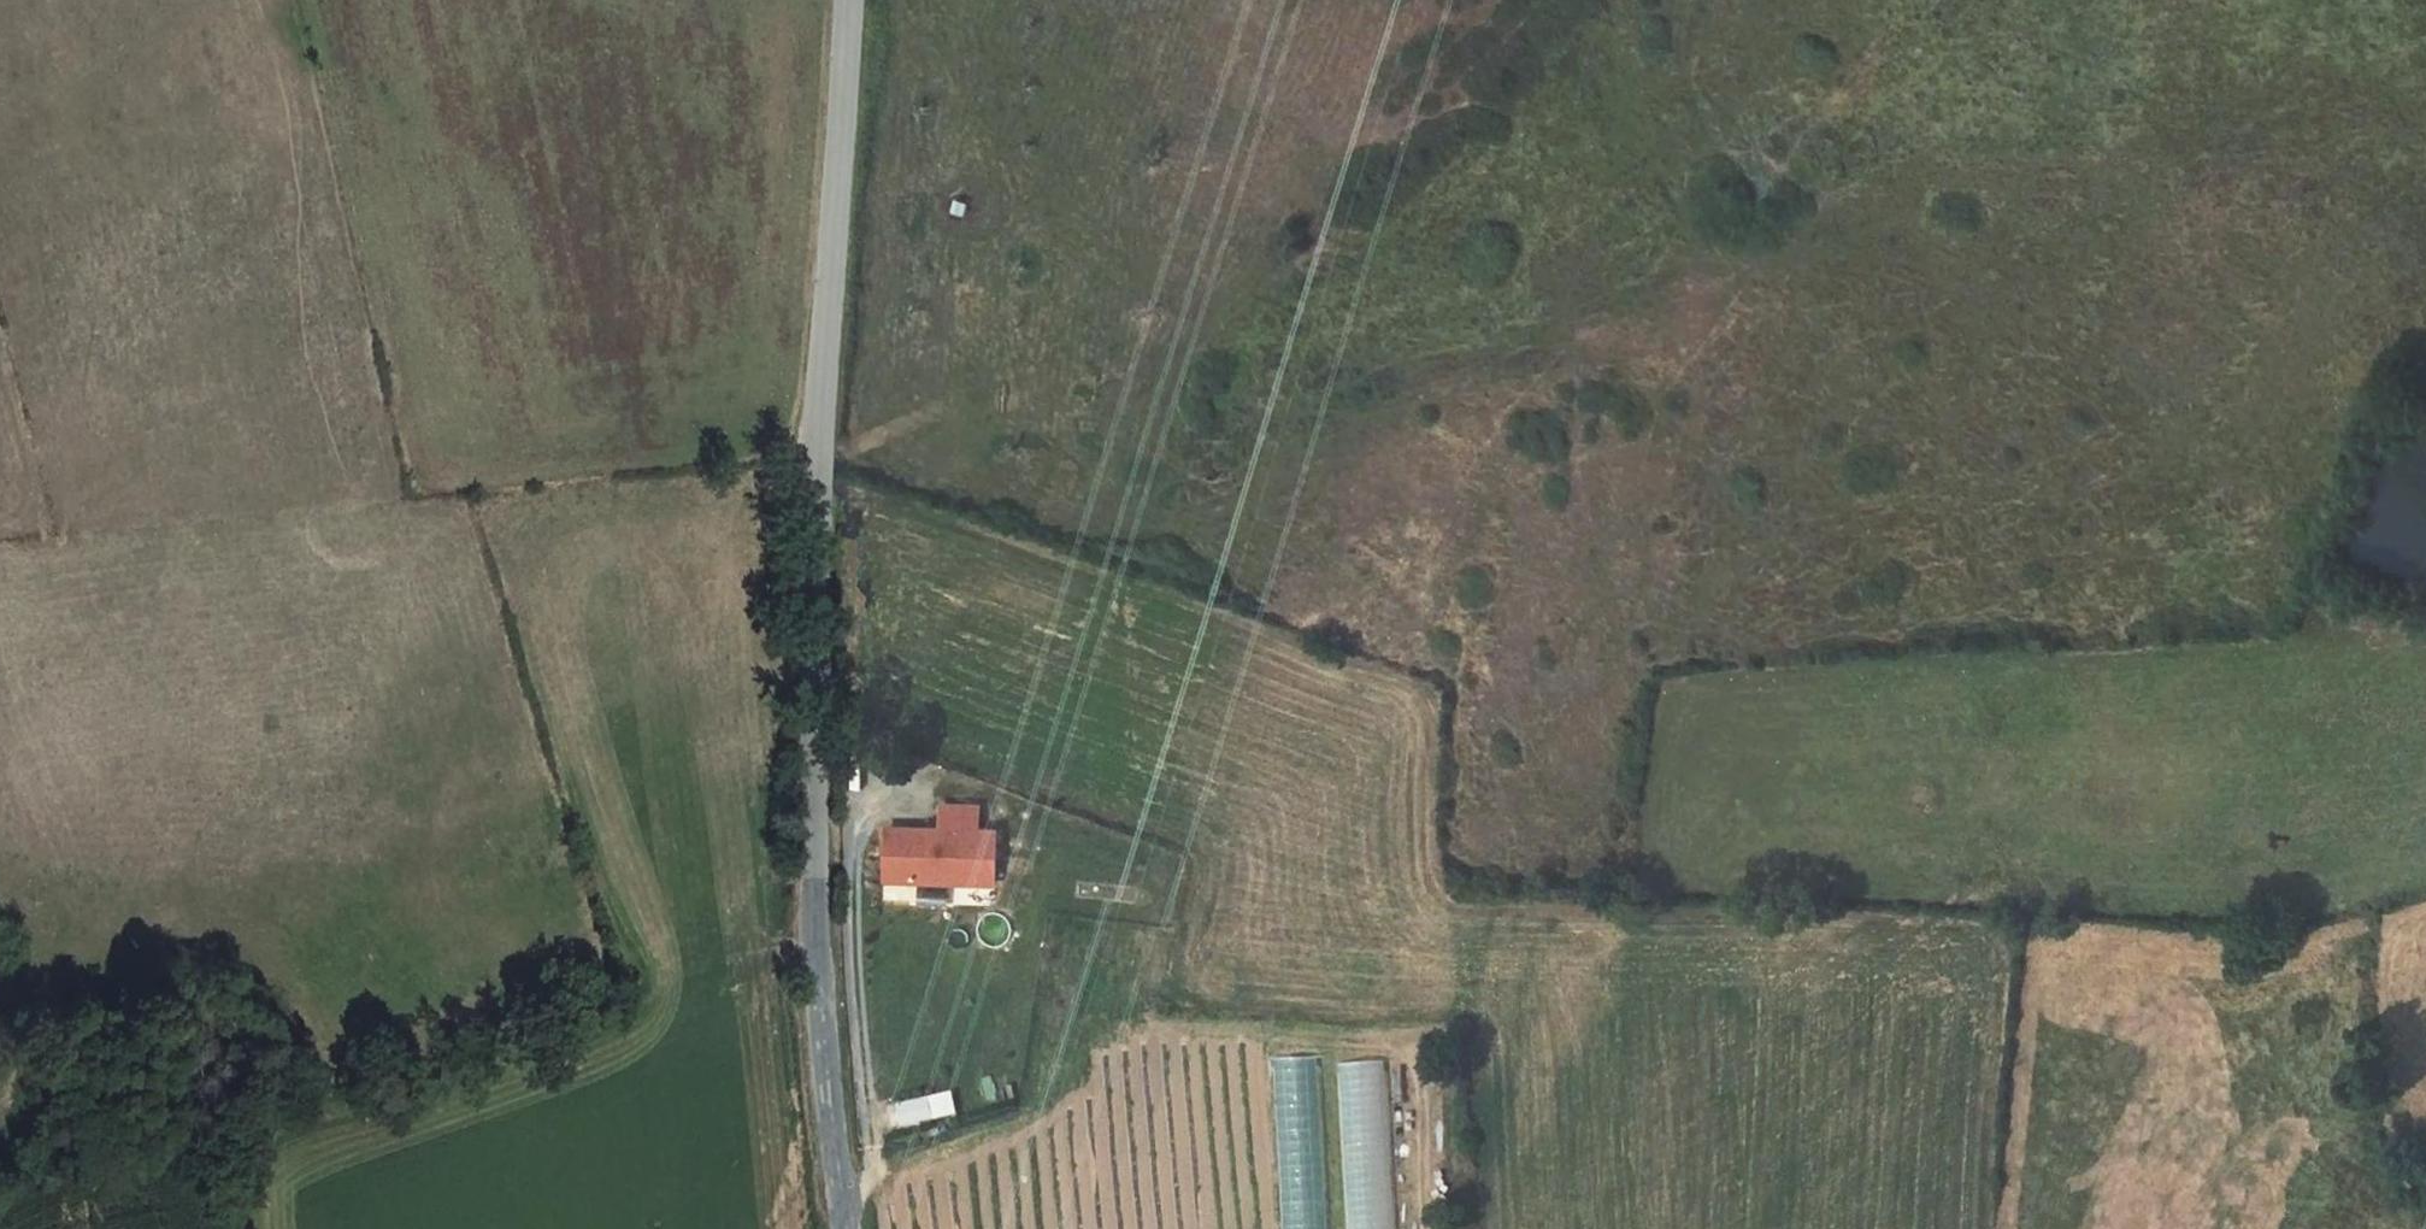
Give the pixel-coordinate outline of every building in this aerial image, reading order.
[(914,839),(889,838),(888,872),(913,873),(912,878),(958,880),(958,874),(998,875),(999,829),(981,829),(981,804),(945,804),(944,828),(914,827),(914,839)] [(890,826),(889,838),(914,839),(914,827),(890,826)] [(1277,1060),(1286,1228),(1327,1228),(1318,1058),(1277,1060)] [(1351,1215),(1352,1228),(1397,1228),(1389,1061),(1345,1063),(1352,1215),(1351,1215)] [(933,1098),(897,1102),(900,1126),(935,1123),(933,1098)]
